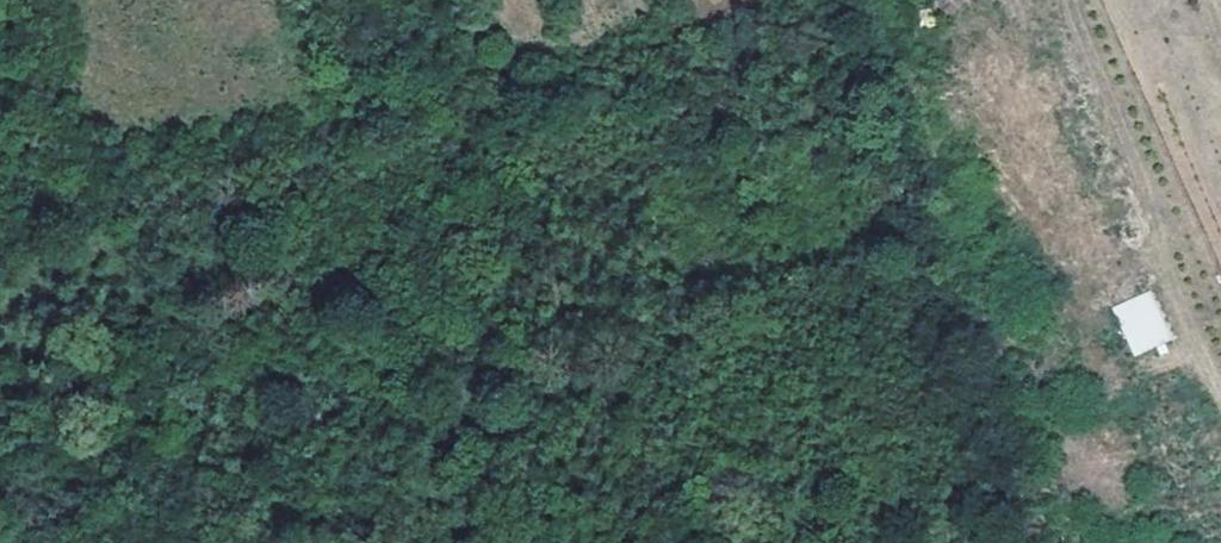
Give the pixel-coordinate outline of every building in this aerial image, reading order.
[(1133,357),(1174,339),(1151,289),(1110,307),(1133,357)]
